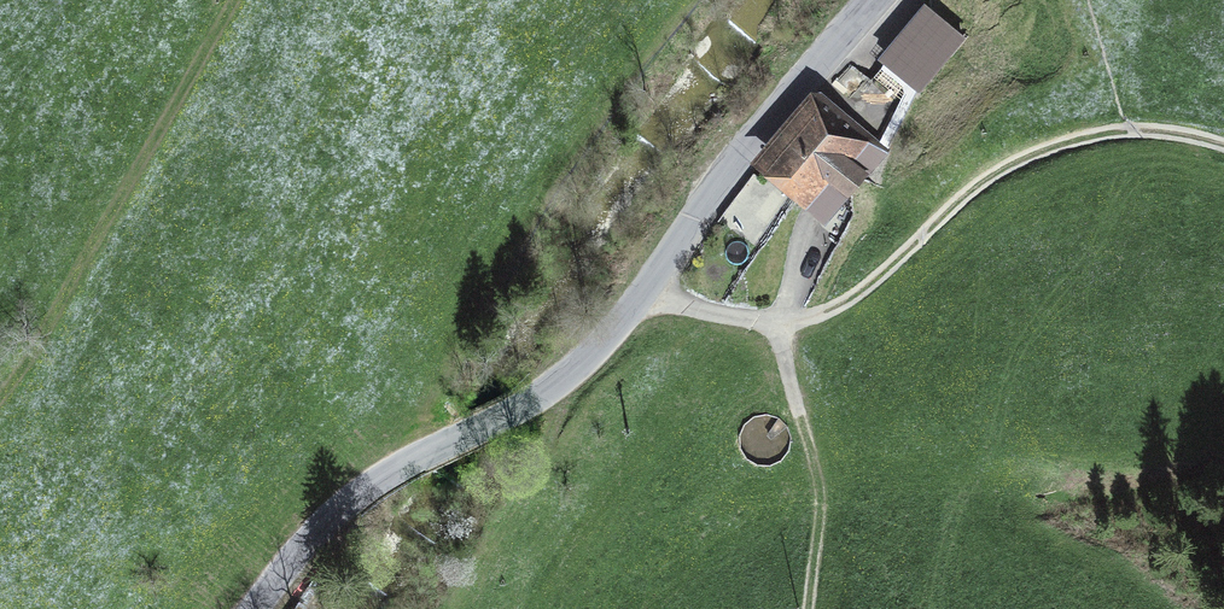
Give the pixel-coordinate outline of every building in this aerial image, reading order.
[(920,89),(964,36),(931,9),(887,62),(920,89)] [(772,162),(809,195),(863,134),(826,101),(772,162)]
